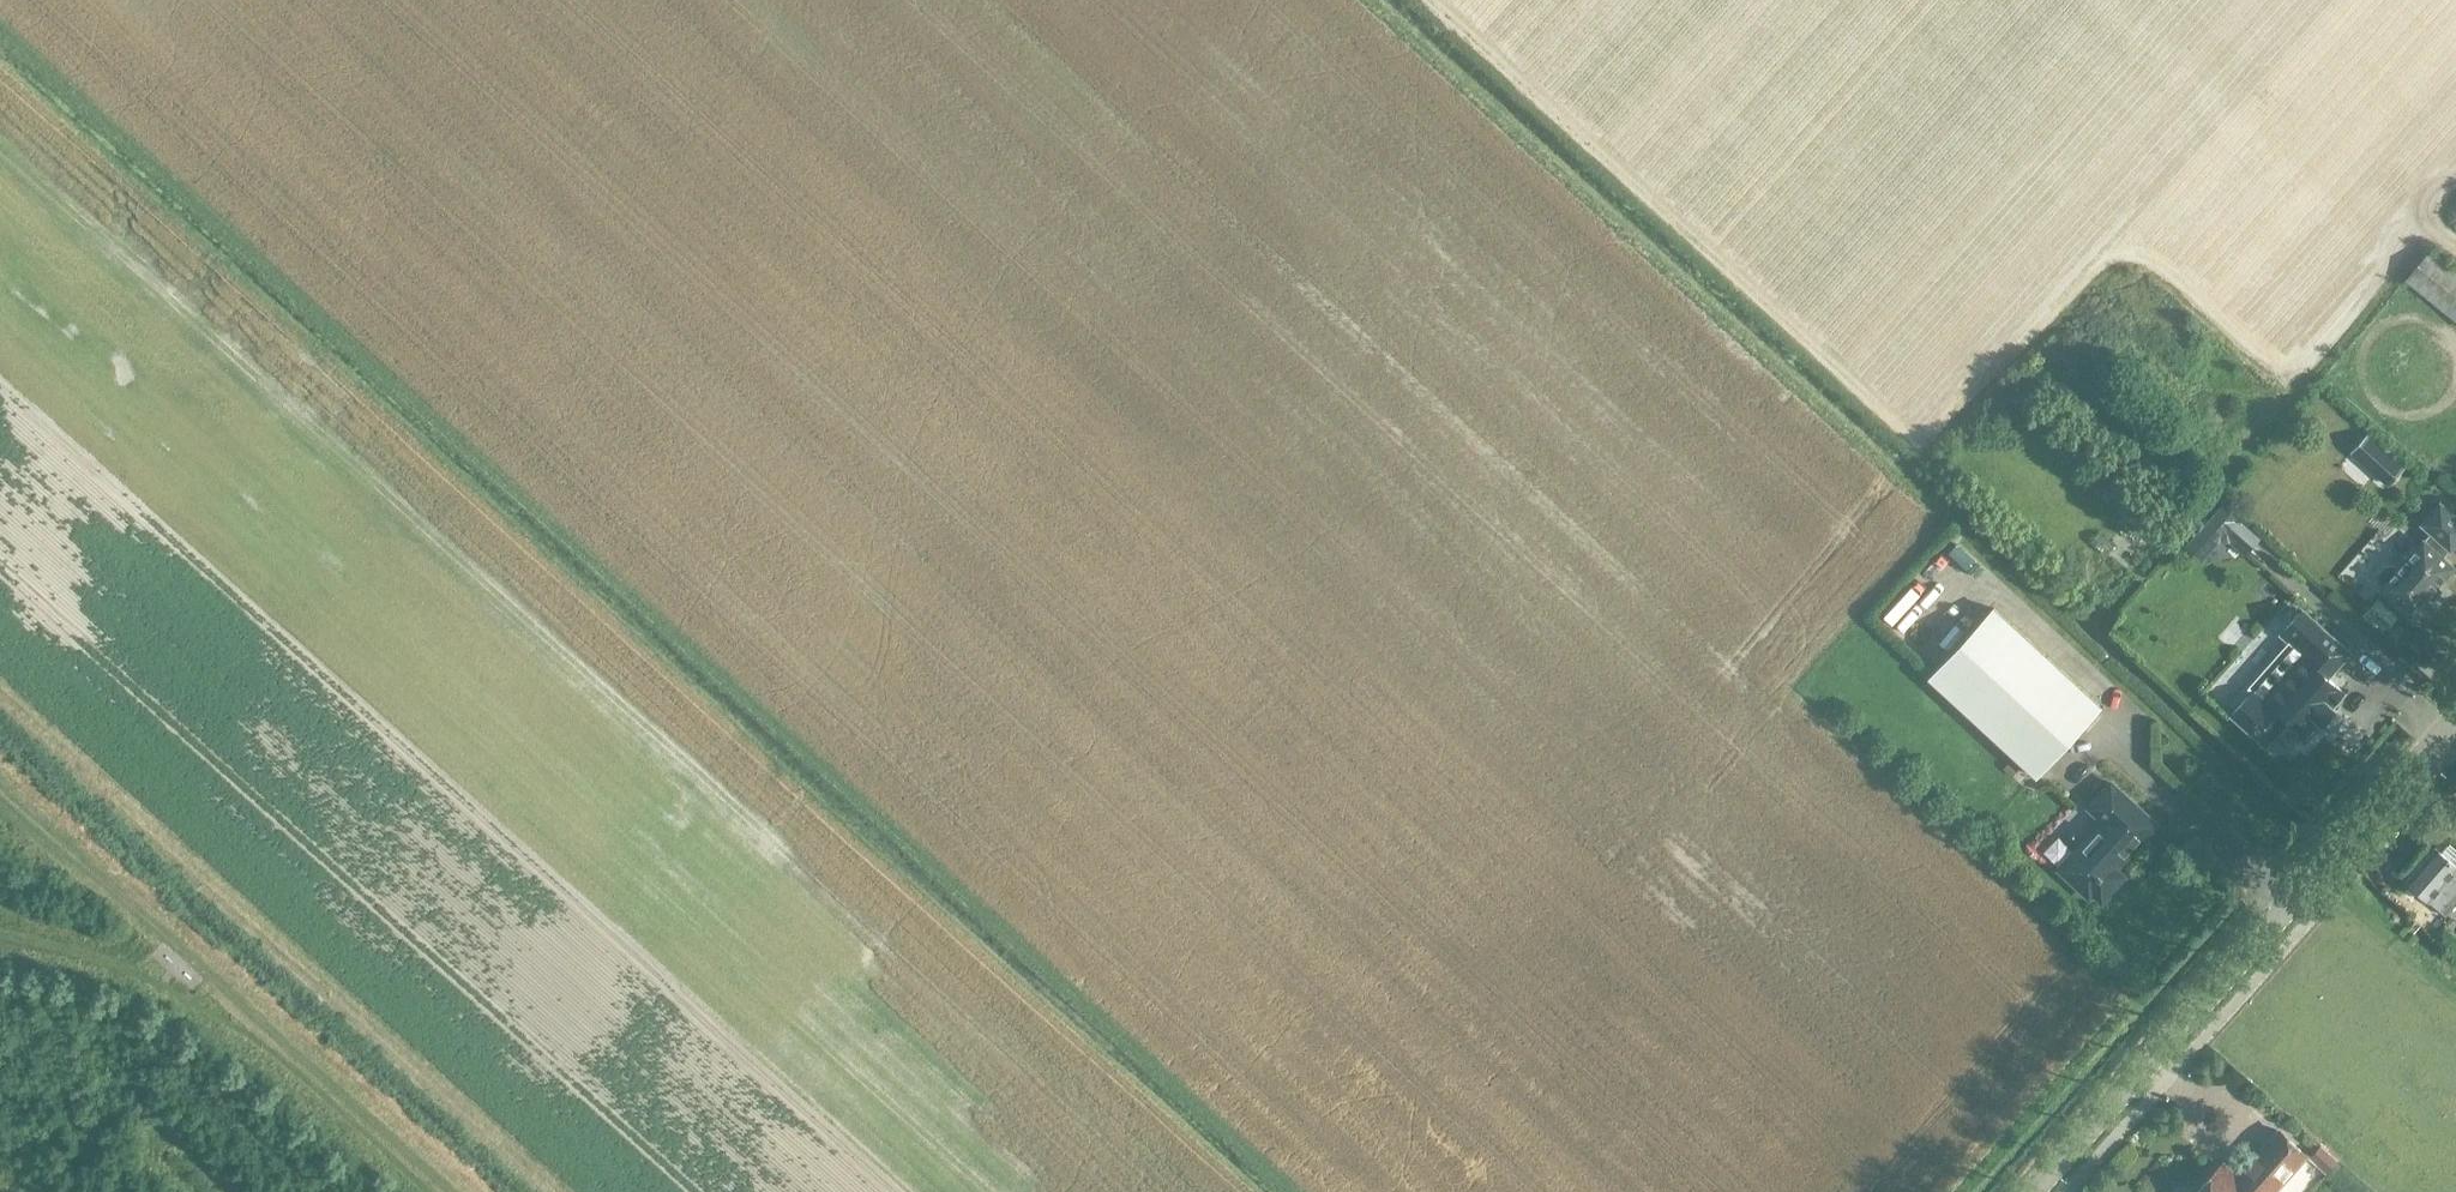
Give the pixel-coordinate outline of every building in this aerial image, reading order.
[(2455,322),(2455,272),(2430,251),(2405,282),(2455,322)] [(2381,490),(2406,464),(2372,430),(2346,456),(2381,490)] [(2218,541),(2225,548),(2233,540),(2247,552),(2262,535),(2224,500),(2185,542),(2203,558),(2218,541)] [(2418,526),(2428,535),(2423,541),(2421,540),(2395,570),(2391,567),(2383,567),(2376,575),(2376,583),(2380,586),(2377,590),(2408,618),(2451,569),(2438,557),(2445,549),(2447,551),(2455,541),(2455,520),(2437,504),(2418,526)] [(2099,705),(1993,608),(1928,679),(2034,776),(2099,705)] [(2283,717),(2302,734),(2315,720),(2318,723),(2331,709),(2327,706),(2353,677),(2342,667),(2336,661),(2346,650),(2299,609),(2277,633),(2303,656),(2263,702),(2250,690),(2228,715),(2262,745),(2282,723),(2279,721),(2283,717)] [(2156,824),(2110,783),(2088,807),(2103,821),(2059,870),(2089,897),(2092,894),(2097,899),(2104,898),(2111,891),(2110,884),(2105,879),(2156,824)] [(2455,871),(2455,854),(2451,860),(2436,847),(2406,880),(2430,901),(2437,893),(2446,902),(2455,891),(2455,881),(2451,876),(2455,871)] [(2428,921),(2439,931),(2451,917),(2441,908),(2428,921)] [(2307,1154),(2279,1129),(2242,1170),(2244,1172),(2236,1182),(2219,1167),(2196,1191),(2274,1191),(2307,1154)] [(2322,1141),(2311,1153),(2328,1168),(2339,1156),(2322,1141)]
